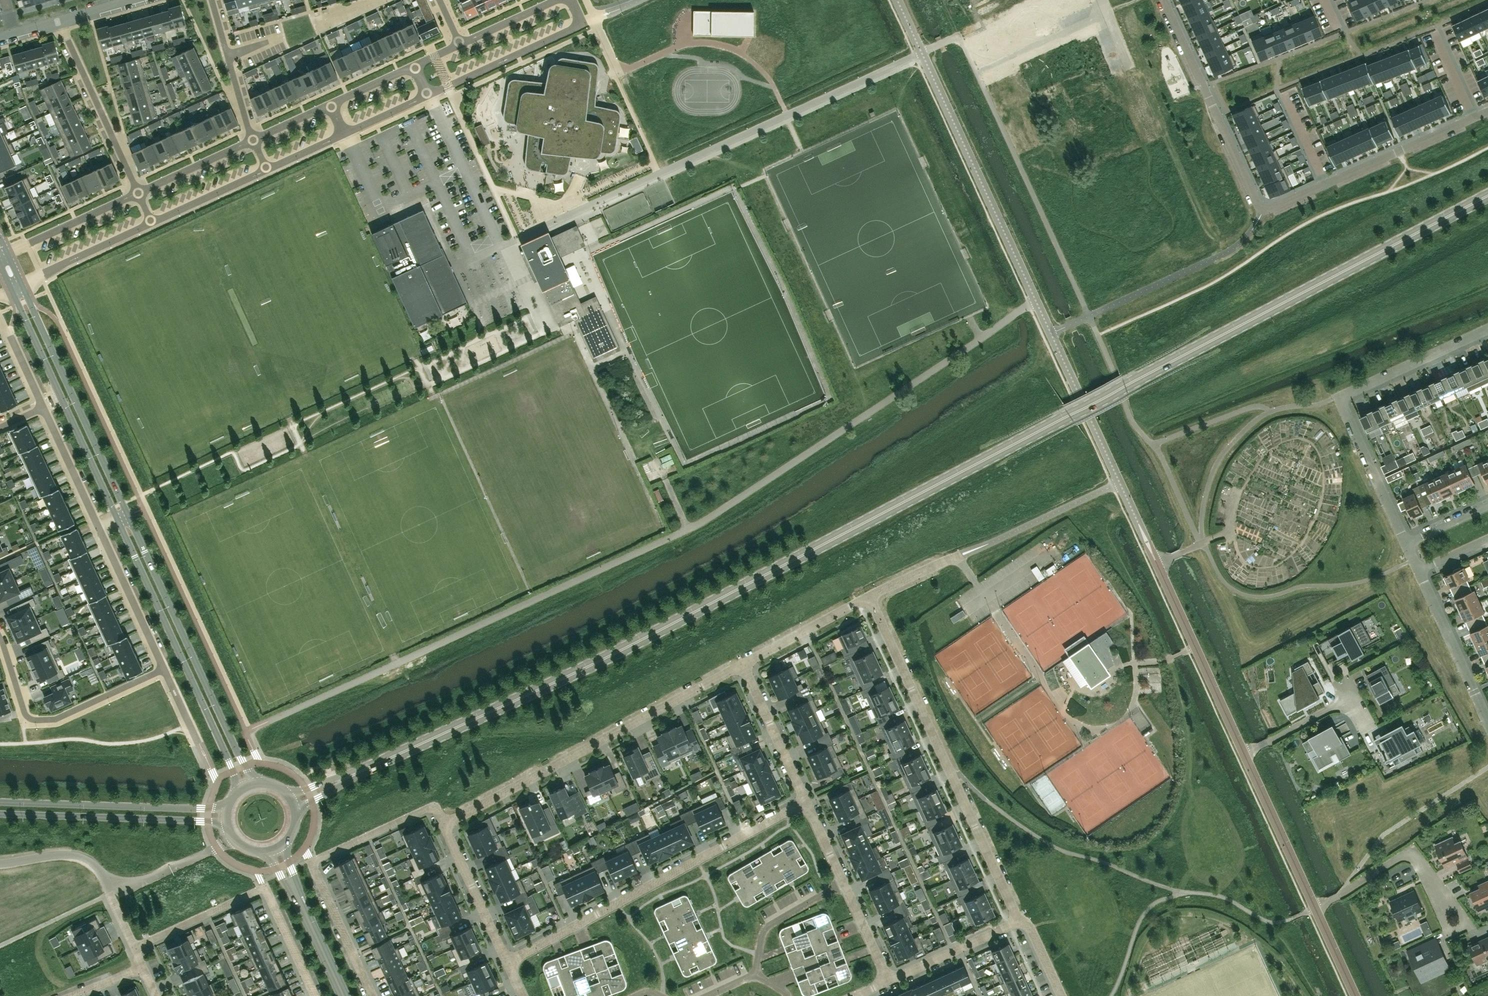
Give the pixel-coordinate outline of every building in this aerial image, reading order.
[(239,7),(238,7),(236,0),(224,0),(228,15),(240,12),(239,7)] [(259,0),(247,0),(249,5),(248,5),(249,9),(256,7),(261,6),(260,4),(259,0)] [(472,0),(459,0),(468,19),(478,14),(472,0)] [(484,0),(472,0),(478,14),(488,9),(484,0)] [(496,0),(484,0),(488,9),(498,5),(496,0)] [(1182,3),(1186,11),(1203,3),(1202,0),(1187,0),(1182,3)] [(1358,19),(1368,14),(1362,0),(1349,0),(1358,19)] [(1368,14),(1378,10),(1378,9),(1373,0),(1362,0),(1368,14)] [(1378,9),(1387,5),(1385,0),(1373,0),(1378,9)] [(1203,3),(1186,11),(1190,20),(1207,12),(1203,3)] [(417,28),(422,39),(440,31),(428,4),(420,8),(427,23),(417,28)] [(181,5),(170,8),(175,28),(186,24),(181,5)] [(950,5),(950,15),(962,14),(962,5),(950,5)] [(175,28),(170,8),(169,8),(170,10),(160,13),(165,30),(175,28)] [(1251,9),(1239,15),(1240,18),(1241,20),(1253,15),(1251,9)] [(753,36),(754,11),(693,10),(693,35),(753,36)] [(1207,12),(1190,20),(1194,29),(1211,21),(1211,20),(1207,12)] [(1472,16),(1479,31),(1487,27),(1487,26),(1481,12),(1472,16)] [(165,30),(160,13),(149,16),(155,33),(165,30)] [(1312,14),(1301,19),(1302,21),(1303,21),(1310,38),(1320,34),(1312,14)] [(155,33),(149,16),(139,19),(144,36),(155,33)] [(1472,16),(1463,20),(1470,36),(1479,31),(1472,16)] [(1250,17),(1242,21),(1244,26),(1252,23),(1250,17)] [(144,36),(139,19),(129,21),(134,39),(144,36)] [(1211,21),(1194,29),(1198,38),(1215,29),(1216,30),(1218,29),(1213,19),(1211,20),(1211,21)] [(1463,20),(1453,25),(1461,40),(1470,36),(1463,20)] [(134,39),(129,21),(118,24),(123,42),(134,39)] [(1293,25),(1300,42),(1310,38),(1303,21),(1302,21),(1293,25)] [(1292,22),(1282,27),(1290,47),(1300,42),(1293,25),(1292,22)] [(123,42),(118,24),(108,27),(108,25),(107,25),(113,45),(123,42)] [(412,24),(402,28),(410,45),(420,40),(412,24)] [(113,45),(107,25),(96,29),(102,48),(113,45)] [(1282,27),(1272,31),(1280,51),(1290,47),(1282,27)] [(410,45),(402,28),(392,33),(400,50),(410,45)] [(1215,29),(1198,38),(1200,42),(1202,46),(1219,38),(1219,39),(1216,30),(1215,29)] [(1262,35),(1270,55),(1280,51),(1272,31),(1262,35)] [(1261,32),(1250,37),(1260,59),(1270,55),(1262,35),(1261,32)] [(400,50),(392,33),(382,37),(390,54),(400,50)] [(390,54),(382,37),(372,42),(380,59),(390,54)] [(1202,46),(1201,46),(1205,55),(1223,47),(1219,39),(1219,38),(1202,46)] [(55,40),(44,44),(49,63),(60,60),(55,42),(55,40)] [(380,59),(372,42),(363,46),(370,63),(380,59)] [(49,63),(44,44),(43,44),(44,46),(34,48),(39,66),(49,63)] [(1410,48),(1409,48),(1416,67),(1427,63),(1420,44),(1419,45),(1419,46),(1410,49),(1410,48)] [(370,63),(363,46),(353,51),(361,68),(370,63)] [(1223,47),(1205,55),(1209,64),(1229,55),(1225,46),(1223,47)] [(182,65),(198,57),(194,47),(177,55),(182,65)] [(39,66),(34,48),(23,51),(29,69),(39,66)] [(1409,50),(1401,53),(1408,70),(1416,67),(1409,48),(1409,50)] [(29,69),(23,51),(13,54),(18,72),(29,69)] [(361,68),(353,51),(343,55),(351,72),(361,68)] [(1229,55),(1209,64),(1214,74),(1236,64),(1231,53),(1229,55)] [(1401,53),(1393,56),(1399,73),(1408,70),(1401,53)] [(351,72),(343,55),(333,60),(341,77),(351,72)] [(1393,56),(1384,59),(1391,76),(1399,73),(1393,56)] [(186,75),(203,67),(198,57),(182,65),(186,75)] [(594,62),(563,57),(562,57),(561,57),(560,58),(558,58),(557,59),(556,60),(556,62),(555,63),(554,63),(553,63),(552,64),(550,64),(550,65),(548,66),(548,67),(547,68),(544,82),(515,79),(514,79),(513,79),(512,79),(511,80),(510,81),(509,82),(509,83),(508,83),(508,84),(503,115),(503,116),(503,117),(504,119),(505,120),(506,122),(507,122),(508,122),(516,124),(516,126),(517,127),(517,128),(518,129),(518,130),(519,131),(520,131),(521,132),(528,133),(525,163),(525,165),(526,167),(527,168),(528,169),(529,169),(530,170),(561,175),(562,175),(563,175),(565,174),(566,173),(567,173),(567,172),(568,171),(569,170),(572,155),(593,158),(595,158),(596,158),(597,157),(598,157),(598,156),(599,155),(600,154),(601,152),(609,153),(610,153),(612,152),(613,152),(614,151),(614,150),(615,150),(615,149),(616,147),(616,146),(621,117),(621,116),(621,115),(620,114),(620,113),(619,112),(619,111),(618,111),(617,110),(616,110),(616,109),(595,105),(599,69),(599,68),(598,65),(596,63),(594,62)] [(119,71),(119,72),(120,72),(121,75),(120,75),(120,76),(121,76),(144,70),(140,58),(118,64),(120,71),(119,71)] [(1384,59),(1376,62),(1383,80),(1391,76),(1384,59)] [(338,78),(330,61),(320,66),(327,83),(338,78)] [(1366,63),(1356,67),(1363,84),(1373,80),(1366,62),(1366,63)] [(1367,62),(1366,62),(1373,80),(1374,83),(1383,80),(1376,62),(1368,65),(1367,62)] [(327,83),(320,66),(310,71),(318,88),(327,83)] [(208,77),(203,67),(186,75),(191,85),(208,77)] [(1356,67),(1346,71),(1353,88),(1363,84),(1356,67)] [(147,82),(144,70),(121,76),(123,83),(122,83),(122,84),(123,84),(124,87),(123,87),(124,88),(125,88),(147,82)] [(318,88),(310,71),(300,75),(308,92),(318,88)] [(1346,71),(1338,74),(1345,91),(1353,88),(1346,71)] [(1338,74),(1330,77),(1336,95),(1345,91),(1338,74)] [(308,92),(300,75),(290,80),(298,97),(308,92)] [(1478,81),(1486,96),(1487,95),(1487,76),(1478,81)] [(212,87),(208,77),(191,85),(195,95),(212,87)] [(1321,79),(1328,98),(1336,95),(1330,77),(1322,80),(1321,79)] [(1321,81),(1313,84),(1320,101),(1328,98),(1321,79),(1321,80),(1321,81)] [(64,87),(65,87),(65,86),(64,86),(61,80),(40,89),(45,101),(66,91),(67,90),(66,90),(64,87)] [(298,97),(290,80),(280,84),(288,101),(298,97)] [(150,94),(147,82),(125,88),(127,95),(126,95),(126,96),(127,95),(128,99),(127,99),(127,100),(128,99),(128,100),(150,94)] [(288,101),(280,84),(271,89),(278,106),(288,101)] [(1303,86),(1302,87),(1309,105),(1320,101),(1313,84),(1303,87),(1303,86)] [(278,106),(271,89),(261,93),(269,110),(278,106)] [(72,102),(72,101),(71,101),(69,98),(70,98),(70,97),(69,97),(66,91),(45,101),(50,112),(71,103),(71,102),(72,102)] [(269,110),(261,93),(251,98),(258,115),(269,110)] [(154,106),(150,94),(128,100),(128,101),(127,101),(128,102),(129,101),(129,105),(128,105),(129,106),(130,106),(132,112),(154,106)] [(1443,95),(1433,99),(1441,116),(1450,112),(1450,113),(1451,113),(1443,95)] [(1433,99),(1425,103),(1432,120),(1441,116),(1433,99)] [(77,113),(77,112),(76,112),(74,109),(75,109),(75,108),(74,109),(71,103),(50,112),(55,124),(76,114),(76,113),(77,113)] [(1425,103),(1416,107),(1424,124),(1432,120),(1425,103)] [(1254,104),(1232,114),(1237,125),(1257,116),(1259,115),(1254,104)] [(40,113),(36,105),(32,107),(35,115),(40,113)] [(157,118),(154,106),(132,112),(132,113),(131,113),(131,114),(132,113),(133,117),(132,117),(132,118),(133,117),(135,124),(157,118)] [(231,107),(220,112),(228,129),(239,124),(231,107)] [(1416,107),(1408,110),(1416,127),(1424,124),(1416,107)] [(1408,110),(1400,114),(1408,131),(1416,127),(1408,110)] [(228,129),(220,112),(211,117),(218,133),(228,129)] [(80,119),(79,118),(78,118),(77,115),(78,115),(78,114),(77,114),(76,114),(55,124),(61,135),(82,125),(79,119),(80,119)] [(1400,114),(1391,118),(1399,136),(1400,136),(1400,135),(1408,131),(1400,114)] [(1257,116),(1237,125),(1241,133),(1261,124),(1257,116)] [(218,133),(211,117),(201,121),(209,138),(218,133)] [(486,127),(495,124),(492,117),(484,120),(486,127)] [(47,128),(43,120),(38,122),(42,130),(47,128)] [(1387,120),(1378,124),(1386,141),(1394,137),(1394,138),(1395,138),(1387,120)] [(209,138),(201,121),(191,126),(199,142),(209,138)] [(1261,124),(1241,133),(1245,142),(1265,133),(1261,124)] [(1378,124),(1370,127),(1378,146),(1378,145),(1378,144),(1386,141),(1378,124)] [(66,146),(87,136),(84,130),(85,130),(85,129),(84,129),(82,126),(83,126),(83,125),(82,126),(82,125),(61,135),(66,146)] [(199,142),(191,126),(181,130),(189,147),(199,142)] [(484,149),(490,146),(482,127),(476,130),(484,149)] [(1370,127),(1362,131),(1369,148),(1377,145),(1378,146),(1370,127)] [(189,147),(181,130),(171,135),(179,151),(189,147)] [(1362,131),(1353,135),(1361,152),(1369,148),(1362,131)] [(1265,133),(1245,142),(1247,146),(1248,146),(1250,151),(1267,143),(1270,142),(1265,132),(1265,133)] [(5,134),(0,136),(0,148),(11,143),(11,142),(9,143),(5,134)] [(179,151),(171,135),(162,139),(169,156),(179,151)] [(1353,135),(1345,139),(1353,156),(1361,152),(1353,135)] [(90,141),(90,140),(89,141),(87,138),(88,137),(88,136),(87,137),(87,136),(66,146),(71,158),(92,148),(89,141),(90,141)] [(637,137),(629,140),(636,154),(643,150),(637,137)] [(169,156),(162,139),(152,144),(160,161),(169,156)] [(1345,139),(1337,142),(1345,159),(1353,156),(1345,139)] [(1337,142),(1327,147),(1335,165),(1336,165),(1335,164),(1345,159),(1337,142)] [(16,152),(11,143),(0,148),(0,160),(16,152)] [(1267,143),(1250,151),(1254,159),(1271,151),(1267,143)] [(160,161),(152,144),(142,148),(150,165),(160,161)] [(150,165),(142,148),(132,153),(139,170),(150,165)] [(1271,151),(1254,159),(1258,168),(1277,159),(1278,159),(1280,159),(1275,149),(1271,151)] [(16,152),(0,160),(0,172),(16,165),(12,155),(16,153),(16,152)] [(497,155),(492,161),(500,167),(505,160),(497,155)] [(1277,159),(1258,168),(1262,177),(1281,168),(1281,167),(1278,159),(1277,159)] [(119,179),(112,162),(101,167),(109,184),(119,179)] [(1281,168),(1262,177),(1266,185),(1288,175),(1283,166),(1281,167),(1281,168)] [(109,184),(101,167),(91,172),(99,188),(109,184)] [(99,188),(91,172),(82,176),(89,193),(99,188)] [(1266,185),(1265,185),(1270,196),(1292,186),(1288,175),(1266,185)] [(89,193),(82,176),(72,181),(80,197),(89,193)] [(10,197),(32,187),(27,177),(5,187),(10,197)] [(80,197),(72,181),(62,185),(69,202),(80,197)] [(32,187),(10,197),(14,207),(37,197),(36,196),(34,197),(30,188),(32,187)] [(19,217),(41,207),(37,197),(14,207),(19,217)] [(41,207),(19,217),(24,227),(41,219),(37,209),(41,207)] [(386,265),(414,327),(467,303),(462,291),(457,293),(440,255),(445,253),(442,247),(441,248),(423,209),(393,223),(408,255),(386,265)] [(382,228),(371,233),(386,265),(408,255),(393,223),(382,228)] [(581,303),(570,278),(560,257),(586,245),(576,225),(551,237),(549,231),(521,244),(523,250),(520,251),(534,282),(537,281),(542,291),(543,291),(559,326),(574,320),(594,362),(621,350),(596,296),(581,303)] [(465,306),(450,318),(455,324),(470,312),(465,306)] [(434,350),(432,346),(425,349),(421,351),(423,355),(427,353),(434,350)] [(1485,359),(1476,362),(1477,364),(1473,365),(1473,364),(1472,364),(1482,385),(1487,382),(1487,366),(1485,359)] [(1482,385),(1472,364),(1464,368),(1464,369),(1461,371),(1460,370),(1467,386),(1469,391),(1482,385)] [(1467,386),(1460,370),(1452,374),(1452,375),(1449,377),(1448,375),(1447,376),(1455,392),(1460,390),(1461,389),(1467,386)] [(0,375),(0,387),(8,384),(4,373),(0,375)] [(1455,392),(1447,376),(1439,380),(1440,381),(1436,382),(1435,381),(1442,398),(1448,395),(1448,396),(1449,395),(1455,392)] [(1442,398),(1435,381),(1427,385),(1427,387),(1424,388),(1423,387),(1430,404),(1435,401),(1436,401),(1442,398)] [(13,394),(8,384),(0,387),(0,400),(13,394)] [(1430,404),(1423,387),(1414,391),(1415,392),(1411,394),(1411,393),(1410,393),(1418,409),(1423,407),(1424,407),(1424,406),(1430,404)] [(1418,409),(1410,393),(1402,397),(1402,398),(1399,399),(1398,398),(1398,399),(1405,415),(1407,419),(1420,414),(1418,409)] [(13,394),(0,400),(0,413),(18,405),(13,394)] [(1405,415),(1398,399),(1389,402),(1390,404),(1387,405),(1386,404),(1385,404),(1393,421),(1398,418),(1399,418),(1405,415)] [(1393,421),(1385,404),(1377,408),(1378,409),(1374,411),(1374,410),(1373,410),(1383,433),(1390,430),(1387,424),(1387,423),(1393,421)] [(1383,433),(1373,410),(1365,414),(1365,415),(1361,417),(1365,426),(1363,427),(1365,432),(1367,431),(1371,439),(1383,433)] [(1486,427),(1483,420),(1478,422),(1481,429),(1486,427)] [(32,435),(27,424),(18,428),(17,426),(10,429),(11,432),(9,433),(14,443),(32,435)] [(1477,425),(1470,428),(1473,434),(1480,431),(1477,425)] [(1461,438),(1458,431),(1457,430),(1452,432),(1456,441),(1461,438)] [(37,445),(32,435),(14,443),(19,454),(38,445),(38,444),(37,445)] [(1464,446),(1473,442),(1471,438),(1462,442),(1464,446)] [(1464,446),(1462,442),(1453,446),(1455,450),(1464,446)] [(43,456),(38,445),(19,454),(20,454),(25,464),(43,456)] [(1446,455),(1444,450),(1436,454),(1438,458),(1446,455)] [(1416,459),(1413,452),(1408,454),(1412,461),(1416,459)] [(1412,461),(1408,454),(1396,460),(1399,467),(1412,461)] [(1438,458),(1436,454),(1428,457),(1430,462),(1438,458)] [(30,475),(48,467),(43,456),(25,464),(30,475)] [(1399,467),(1396,460),(1396,459),(1381,466),(1384,473),(1399,467)] [(1478,464),(1482,473),(1487,483),(1487,482),(1487,459),(1478,464)] [(1475,483),(1466,464),(1455,469),(1464,490),(1472,487),(1471,485),(1475,483)] [(1478,464),(1473,466),(1477,475),(1482,473),(1478,464)] [(35,486),(53,477),(48,467),(30,475),(35,486)] [(1464,490),(1455,469),(1445,473),(1454,493),(1458,491),(1459,493),(1464,490)] [(1388,482),(1404,475),(1401,470),(1386,477),(1388,482)] [(1454,493),(1445,473),(1435,478),(1445,499),(1450,496),(1450,495),(1454,493)] [(40,497),(59,488),(58,488),(53,477),(35,486),(40,497)] [(1445,499),(1435,478),(1418,486),(1420,490),(1426,502),(1431,499),(1433,503),(1437,501),(1437,502),(1445,499)] [(65,499),(59,488),(40,497),(43,496),(48,507),(65,499)] [(1420,490),(1415,493),(1422,508),(1427,505),(1426,502),(1420,490)] [(654,493),(659,504),(664,502),(659,491),(654,493)] [(1422,508),(1415,493),(1403,498),(1404,500),(1398,503),(1402,511),(1408,508),(1412,517),(1416,516),(1416,517),(1423,514),(1422,513),(1424,512),(1422,508)] [(70,511),(65,499),(48,507),(54,518),(70,511)] [(75,523),(70,511),(54,518),(59,530),(75,523)] [(83,539),(77,527),(61,534),(66,546),(83,539)] [(68,559),(88,550),(83,539),(66,546),(72,557),(68,559)] [(9,553),(6,547),(2,548),(0,544),(0,557),(9,553)] [(36,546),(28,550),(31,557),(39,553),(36,546)] [(74,570),(92,562),(87,551),(88,550),(68,559),(74,570)] [(15,580),(9,568),(23,562),(20,555),(2,564),(5,570),(0,572),(0,587),(15,580)] [(79,581),(97,572),(92,562),(74,570),(79,581)] [(1054,564),(1046,570),(1049,575),(1057,569),(1054,564)] [(1037,566),(1031,569),(1039,581),(1044,577),(1037,566)] [(1470,585),(1467,580),(1469,579),(1464,567),(1461,569),(1460,567),(1453,570),(1454,572),(1445,576),(1445,577),(1444,578),(1447,584),(1448,584),(1453,593),(1470,585)] [(84,592),(102,583),(97,572),(79,581),(84,592)] [(50,577),(43,580),(47,587),(53,584),(50,577)] [(0,601),(6,598),(16,594),(19,600),(33,593),(30,586),(20,591),(15,580),(0,587),(0,600),(0,601)] [(107,594),(102,583),(84,592),(89,602),(87,603),(88,603),(107,594)] [(1480,601),(1475,590),(1472,591),(1470,585),(1453,593),(1457,603),(1455,603),(1459,611),(1480,601)] [(1037,590),(1005,609),(1010,618),(1010,615),(1025,642),(1026,646),(1036,662),(1038,662),(1064,647),(1054,649),(1066,642),(1065,639),(1057,626),(1055,616),(1056,615),(1051,616),(1049,608),(1048,605),(1040,607),(1037,590)] [(111,605),(106,595),(107,595),(107,594),(88,603),(92,614),(111,605)] [(11,624),(13,629),(35,619),(30,608),(36,605),(33,598),(16,606),(19,612),(8,617),(8,618),(6,619),(9,625),(11,624)] [(1485,619),(1483,614),(1485,613),(1480,601),(1459,611),(1462,618),(1464,618),(1468,627),(1485,619)] [(115,616),(111,605),(92,614),(97,624),(115,616)] [(63,607),(55,611),(57,616),(66,613),(63,607)] [(953,623),(966,615),(962,610),(950,618),(953,623)] [(1361,646),(1382,635),(1372,615),(1329,638),(1339,658),(1349,652),(1353,659),(1365,653),(1361,646)] [(120,626),(115,616),(97,624),(102,634),(120,626)] [(13,635),(16,641),(18,640),(19,641),(30,636),(33,642),(50,634),(47,627),(41,630),(35,619),(13,629),(15,634),(13,635)] [(1487,625),(1485,619),(1468,627),(1472,637),(1471,637),(1474,645),(1487,638),(1487,625)] [(125,636),(120,626),(102,634),(107,645),(127,635),(125,636)] [(844,634),(838,636),(844,648),(841,649),(844,657),(847,655),(858,650),(855,643),(866,638),(861,626),(850,631),(849,629),(843,632),(844,634)] [(1102,671),(1114,664),(1108,646),(1114,642),(1106,631),(1089,643),(1084,635),(1064,649),(1090,688),(1106,677),(1102,671)] [(1405,633),(1399,637),(1402,642),(1408,639),(1405,633)] [(133,647),(127,635),(107,645),(111,643),(116,654),(133,647)] [(1474,645),(1478,652),(1479,651),(1484,661),(1487,659),(1487,638),(1474,645)] [(26,660),(30,668),(32,667),(32,668),(55,658),(50,647),(51,646),(48,639),(34,646),(37,652),(27,657),(28,659),(26,660)] [(122,666),(138,658),(133,647),(116,654),(122,666)] [(855,673),(877,662),(872,652),(861,657),(858,650),(847,655),(855,673)] [(829,654),(821,658),(824,665),(832,661),(829,654)] [(820,667),(814,655),(808,658),(813,670),(820,667)] [(62,669),(60,670),(55,658),(32,668),(33,670),(31,671),(35,679),(37,678),(38,680),(48,676),(50,682),(65,676),(62,669)] [(143,670),(138,658),(122,666),(128,680),(135,677),(134,674),(143,670)] [(1295,693),(1281,701),(1288,714),(1287,714),(1288,715),(1301,707),(1300,705),(1325,692),(1319,681),(1313,684),(1308,675),(1314,671),(1309,661),(1295,668),(1296,670),(1293,671),(1294,680),(1295,680),(1294,679),(1298,679),(1304,690),(1301,691),(1300,689),(1295,692),(1295,693)] [(882,673),(877,662),(855,673),(863,690),(874,685),(871,678),(882,673)] [(1367,675),(1375,691),(1373,692),(1379,704),(1394,696),(1389,686),(1395,683),(1386,665),(1367,675)] [(95,673),(92,667),(86,670),(89,675),(95,673)] [(768,675),(774,688),(792,679),(787,668),(777,673),(776,671),(768,675)] [(68,678),(58,683),(51,686),(54,692),(44,697),(48,705),(50,704),(52,709),(62,704),(63,706),(69,703),(69,701),(71,700),(67,692),(73,690),(68,678)] [(803,688),(801,683),(795,686),(792,679),(774,688),(779,699),(795,692),(798,697),(810,692),(807,686),(803,688)] [(871,707),(893,697),(888,687),(877,692),(874,685),(863,690),(860,691),(864,698),(866,697),(871,707)] [(11,711),(3,687),(0,689),(0,715),(11,711)] [(718,705),(719,705),(722,712),(740,703),(734,691),(727,694),(727,696),(723,698),(720,692),(708,698),(709,700),(710,700),(713,707),(718,704),(718,705)] [(818,709),(810,692),(798,697),(801,703),(787,710),(792,721),(818,709)] [(898,707),(893,697),(871,707),(879,724),(890,719),(887,712),(898,707)] [(846,698),(839,700),(843,708),(849,706),(846,698)] [(742,708),(740,703),(722,712),(727,723),(747,714),(744,708),(742,708)] [(818,710),(818,709),(792,721),(797,732),(820,721),(816,711),(818,710)] [(752,725),(747,714),(727,723),(732,733),(726,736),(752,725)] [(700,715),(694,718),(697,724),(703,721),(700,715)] [(887,742),(909,731),(904,721),(893,726),(890,719),(879,724),(887,742)] [(826,733),(820,721),(797,732),(803,743),(816,737),(819,743),(831,738),(828,731),(826,733)] [(700,748),(694,734),(689,737),(686,736),(681,725),(676,728),(676,727),(669,730),(681,757),(700,748)] [(744,749),(741,743),(757,736),(752,725),(726,736),(732,747),(730,748),(733,754),(744,749)] [(859,725),(853,728),(856,735),(862,732),(859,725)] [(1348,726),(1341,729),(1344,735),(1350,733),(1348,726)] [(1383,740),(1393,759),(1399,756),(1402,761),(1417,753),(1414,748),(1421,744),(1414,730),(1406,734),(1404,729),(1395,734),(1393,730),(1390,732),(1391,735),(1383,740)] [(681,757),(669,730),(662,733),(663,734),(657,736),(662,747),(661,749),(656,752),(662,766),(681,757)] [(1351,753),(1341,736),(1331,742),(1325,730),(1303,742),(1312,758),(1314,757),(1320,769),(1334,761),(1331,755),(1336,752),(1340,759),(1351,753)] [(914,742),(909,731),(887,742),(892,752),(889,753),(892,760),(895,759),(906,754),(903,747),(914,742)] [(822,749),(808,755),(813,766),(811,767),(837,756),(832,745),(833,744),(831,738),(819,743),(822,749)] [(660,774),(651,754),(644,757),(642,756),(638,747),(630,750),(630,751),(623,754),(633,776),(642,772),(646,781),(660,774)] [(743,771),(766,760),(764,760),(759,749),(747,755),(744,749),(733,754),(738,765),(743,763),(746,769),(743,770),(743,771)] [(907,774),(925,766),(920,756),(909,761),(906,754),(895,759),(903,776),(907,774)] [(845,773),(837,756),(811,767),(817,779),(830,772),(833,778),(845,773)] [(771,771),(766,760),(743,771),(748,781),(771,771)] [(603,766),(597,769),(606,789),(613,786),(616,792),(627,787),(621,775),(615,778),(609,765),(604,767),(603,766)] [(879,766),(872,769),(875,776),(883,773),(879,766)] [(907,774),(903,776),(911,793),(922,788),(919,781),(930,776),(925,766),(907,774)] [(599,792),(606,789),(597,769),(590,772),(591,773),(585,775),(591,789),(585,792),(591,804),(602,799),(599,792)] [(771,771),(748,781),(753,792),(774,782),(770,772),(771,771)] [(833,810),(859,798),(851,781),(839,786),(842,792),(830,798),(835,809),(833,810)] [(780,795),(774,782),(753,792),(753,793),(754,792),(757,798),(754,800),(756,805),(772,797),(773,799),(780,795)] [(550,793),(561,817),(575,811),(577,814),(586,810),(578,792),(569,796),(564,787),(550,793)] [(669,788),(662,791),(665,796),(671,793),(669,788)] [(919,811),(941,800),(936,790),(925,795),(922,788),(911,793),(919,811)] [(726,824),(720,810),(726,807),(720,796),(703,804),(715,829),(726,824)] [(867,816),(859,798),(833,810),(839,821),(852,815),(855,821),(867,816)] [(744,810),(739,799),(733,802),(738,813),(744,810)] [(946,811),(941,800),(919,811),(927,828),(938,823),(935,816),(946,811)] [(545,838),(559,831),(548,807),(542,810),(539,804),(536,806),(535,804),(531,806),(530,803),(529,804),(529,805),(520,809),(526,821),(525,822),(528,828),(528,827),(531,834),(541,830),(545,838)] [(715,829),(703,804),(686,812),(691,823),(697,820),(703,833),(713,828),(714,829),(715,829)] [(693,843),(685,826),(691,823),(686,812),(680,814),(681,818),(676,820),(679,826),(673,829),(682,848),(693,843)] [(919,814),(912,817),(915,824),(922,821),(919,814)] [(521,823),(517,816),(512,819),(515,826),(521,823)] [(862,831),(868,828),(866,823),(869,822),(867,816),(855,821),(858,827),(840,835),(846,847),(847,846),(865,837),(862,831)] [(889,818),(883,821),(886,827),(892,824),(889,818)] [(605,821),(596,825),(599,831),(607,827),(605,821)] [(935,845),(957,835),(952,825),(941,830),(938,823),(927,828),(935,845)] [(407,847),(410,846),(410,845),(430,836),(428,836),(422,824),(415,828),(415,829),(409,832),(406,826),(399,830),(407,847)] [(492,837),(487,825),(476,830),(475,829),(469,832),(475,844),(473,845),(474,845),(492,837)] [(907,826),(899,829),(903,838),(911,834),(907,826)] [(682,848),(673,829),(662,834),(671,853),(677,851),(676,849),(681,847),(681,849),(682,848)] [(918,835),(923,847),(933,843),(928,831),(918,835)] [(660,858),(648,833),(631,841),(636,853),(642,850),(649,864),(660,858)] [(671,853),(662,834),(651,839),(649,833),(648,833),(660,858),(671,853)] [(961,845),(957,835),(935,845),(939,855),(936,856),(940,864),(943,862),(954,857),(950,850),(961,845)] [(415,856),(435,847),(430,836),(410,845),(410,846),(415,856)] [(500,840),(495,843),(492,837),(474,845),(479,856),(493,850),(496,856),(507,851),(504,844),(503,845),(500,840)] [(851,857),(870,848),(865,837),(847,846),(849,850),(848,851),(851,857)] [(1472,866),(1460,841),(1455,844),(1452,838),(1436,845),(1446,867),(1457,862),(1461,871),(1472,866)] [(802,855),(794,842),(793,841),(792,840),(791,839),(790,839),(789,839),(788,840),(787,840),(779,845),(780,845),(782,850),(783,850),(789,861),(798,877),(806,872),(807,872),(807,871),(808,870),(808,869),(808,868),(808,867),(808,866),(806,862),(805,863),(801,866),(796,858),(802,855)] [(637,869),(630,855),(636,853),(631,841),(625,844),(627,848),(616,853),(626,875),(637,869)] [(574,853),(580,850),(577,845),(571,847),(574,853)] [(411,871),(414,878),(425,872),(423,866),(440,858),(435,847),(415,856),(409,858),(414,869),(411,871)] [(875,859),(870,848),(851,857),(856,868),(875,859)] [(927,856),(930,863),(938,860),(935,854),(937,853),(936,849),(914,857),(915,861),(927,856)] [(768,873),(789,861),(783,850),(782,850),(774,855),(771,850),(758,857),(759,858),(759,857),(762,862),(768,873)] [(510,857),(507,851),(496,856),(498,862),(485,868),(490,879),(512,869),(507,858),(510,857)] [(626,875),(616,853),(605,858),(604,856),(597,859),(603,870),(609,868),(614,880),(626,875)] [(360,868),(355,856),(334,866),(339,877),(360,868)] [(879,878),(891,873),(883,856),(875,859),(856,868),(857,868),(862,879),(877,872),(879,878)] [(951,880),(973,869),(968,859),(957,864),(954,857),(943,862),(951,880)] [(604,889),(597,873),(603,870),(597,859),(591,862),(592,865),(582,870),(593,896),(594,895),(593,894),(604,889)] [(383,864),(386,870),(392,867),(389,861),(383,864)] [(798,877),(789,861),(768,873),(775,884),(775,883),(784,878),(786,883),(786,884),(798,877)] [(748,885),(768,873),(762,862),(753,867),(750,862),(751,862),(750,862),(738,869),(748,885)] [(365,878),(360,868),(339,877),(340,877),(341,877),(345,887),(344,888),(365,878)] [(495,890),(520,879),(520,878),(514,881),(510,871),(512,870),(512,869),(490,879),(495,890)] [(757,900),(754,895),(754,896),(748,885),(738,869),(730,873),(730,874),(729,874),(729,875),(728,876),(728,877),(728,878),(728,879),(729,880),(731,883),(731,882),(736,880),(740,887),(735,890),(743,903),(743,904),(744,905),(746,906),(747,906),(748,906),(749,905),(757,900)] [(977,880),(973,869),(951,880),(958,896),(959,897),(970,892),(966,885),(977,880)] [(593,896),(582,870),(571,875),(583,901),(593,896)] [(1408,871),(1392,878),(1399,895),(1415,887),(1408,871)] [(414,878),(422,895),(447,883),(442,872),(428,878),(425,872),(414,878)] [(775,884),(768,873),(748,885),(754,896),(754,895),(763,890),(765,895),(766,896),(778,888),(777,888),(775,883),(775,884)] [(890,886),(896,884),(891,873),(879,878),(882,884),(870,890),(875,901),(893,893),(893,892),(890,886)] [(583,901),(571,875),(554,883),(559,895),(565,892),(571,906),(583,901)] [(370,889),(365,878),(344,888),(349,899),(370,889)] [(528,896),(520,879),(495,890),(500,902),(514,895),(517,901),(528,896)] [(1479,885),(1480,888),(1471,893),(1478,908),(1479,911),(1486,908),(1487,909),(1487,881),(1479,885)] [(428,893),(432,903),(452,894),(447,883),(422,895),(428,893)] [(394,887),(402,904),(406,902),(398,885),(394,887)] [(355,910),(375,900),(370,889),(349,899),(350,899),(351,899),(355,909),(354,909),(355,910)] [(907,907),(899,890),(893,892),(893,893),(875,901),(873,901),(879,913),(892,907),(895,913),(907,907)] [(1422,909),(1414,891),(1391,902),(1399,920),(1406,917),(1408,920),(1417,916),(1416,912),(1422,909)] [(966,914),(989,904),(984,894),(973,899),(970,892),(959,897),(958,896),(956,898),(959,905),(962,904),(966,914)] [(434,915),(434,916),(457,905),(455,905),(451,895),(452,895),(452,894),(432,903),(437,914),(434,915)] [(675,913),(692,906),(689,898),(688,897),(688,896),(687,896),(686,895),(685,895),(683,895),(682,895),(679,897),(679,898),(679,897),(682,902),(674,906),(671,900),(657,907),(656,908),(655,908),(655,909),(655,910),(654,911),(655,912),(655,913),(659,922),(659,921),(664,919),(675,913)] [(531,907),(529,903),(531,902),(528,896),(517,901),(519,907),(505,914),(510,925),(529,917),(525,910),(531,907)] [(380,911),(375,900),(355,910),(360,921),(380,911)] [(926,902),(908,909),(911,917),(930,911),(926,902)] [(993,914),(989,904),(966,914),(971,925),(977,922),(977,924),(983,921),(982,919),(993,914)] [(236,925),(239,924),(256,916),(251,905),(234,913),(230,914),(236,925)] [(437,928),(439,934),(451,929),(448,923),(462,916),(457,905),(434,916),(439,927),(437,928)] [(698,918),(692,906),(675,913),(685,935),(697,930),(693,920),(697,918),(697,919),(698,918)] [(907,907),(895,913),(898,919),(884,925),(889,936),(887,937),(888,937),(907,928),(913,925),(908,914),(910,913),(907,907)] [(382,924),(377,913),(380,912),(380,911),(360,921),(361,921),(365,931),(364,931),(365,932),(382,924)] [(685,935),(675,913),(664,919),(668,928),(664,930),(663,930),(669,944),(670,943),(669,943),(674,941),(674,940),(685,935)] [(833,927),(829,917),(829,916),(829,915),(828,915),(827,914),(826,913),(825,913),(824,913),(823,913),(822,913),(812,916),(812,917),(813,917),(817,927),(806,931),(811,943),(825,938),(823,931),(833,927)] [(256,916),(239,924),(244,934),(240,936),(241,936),(261,927),(261,926),(260,927),(255,917),(256,916)] [(523,933),(534,928),(529,917),(510,925),(516,938),(524,934),(523,933)] [(962,920),(966,929),(972,927),(968,917),(962,920)] [(98,938),(94,930),(101,927),(96,918),(72,930),(81,947),(98,938)] [(949,922),(943,925),(948,936),(956,932),(951,921),(949,922)] [(370,943),(387,935),(382,924),(365,932),(370,943)] [(811,943),(806,931),(796,935),(792,925),(793,925),(792,924),(783,927),(783,928),(782,928),(781,929),(780,930),(780,931),(780,932),(779,932),(779,933),(779,934),(779,935),(780,936),(784,946),(794,942),(797,948),(797,949),(811,943)] [(945,938),(939,926),(933,929),(939,941),(945,938)] [(266,938),(261,927),(241,936),(246,947),(266,938)] [(457,947),(475,939),(470,927),(454,935),(451,929),(439,934),(442,940),(446,938),(448,943),(454,941),(457,947)] [(702,927),(697,930),(685,935),(696,957),(707,952),(707,951),(703,942),(707,940),(708,940),(702,927),(701,927),(702,927)] [(212,928),(206,931),(211,942),(217,940),(212,928)] [(912,939),(912,938),(907,928),(888,937),(893,948),(912,939)] [(1407,935),(1410,941),(1421,935),(1418,929),(1407,935)] [(173,960),(193,950),(190,943),(195,940),(192,934),(186,936),(187,939),(177,944),(175,941),(167,945),(173,960)] [(397,946),(410,940),(407,934),(394,940),(397,946)] [(696,957),(685,935),(674,940),(674,941),(678,950),(674,952),(673,952),(679,965),(696,957)] [(918,936),(912,938),(912,939),(893,948),(894,948),(900,960),(908,956),(907,955),(923,948),(918,936)] [(89,964),(113,952),(109,943),(102,946),(98,938),(81,947),(89,964)] [(266,938),(246,947),(251,958),(271,949),(271,948),(270,949),(265,939),(266,938)] [(395,948),(390,938),(372,947),(376,957),(398,947),(395,948)] [(828,944),(825,938),(811,943),(820,965),(834,960),(845,956),(838,940),(828,944)] [(1470,946),(1478,963),(1487,959),(1487,938),(1470,946)] [(451,950),(459,967),(471,961),(468,955),(480,950),(475,939),(451,950)] [(597,954),(591,957),(596,971),(608,967),(604,956),(615,953),(612,944),(612,943),(611,942),(610,941),(609,940),(608,940),(607,940),(606,939),(605,940),(604,940),(593,944),(597,954)] [(1398,940),(1389,945),(1391,950),(1401,946),(1398,940)] [(1446,967),(1443,959),(1444,959),(1442,953),(1440,954),(1436,946),(1433,947),(1430,942),(1411,950),(1417,962),(1415,963),(1418,971),(1420,970),(1423,977),(1446,967)] [(820,965),(811,943),(797,949),(797,948),(786,952),(792,969),(803,964),(805,971),(820,965)] [(1013,954),(1009,944),(991,952),(996,962),(1013,954)] [(402,957),(398,947),(376,957),(377,958),(378,957),(382,966),(402,957)] [(196,949),(193,950),(173,960),(172,960),(178,972),(193,965),(195,970),(206,965),(207,965),(205,959),(202,960),(196,949)] [(276,959),(271,949),(251,958),(256,969),(276,959)] [(596,971),(591,957),(584,959),(580,949),(564,955),(568,965),(574,979),(596,971)] [(716,958),(716,957),(712,949),(711,949),(712,949),(707,951),(707,952),(696,957),(679,965),(682,973),(683,973),(683,974),(684,975),(685,975),(686,976),(687,976),(689,975),(692,974),(692,973),(689,968),(697,965),(700,970),(714,964),(715,963),(715,962),(716,962),(716,961),(716,960),(717,960),(717,959),(716,958)] [(1018,964),(1013,954),(996,962),(1001,972),(1018,964)] [(228,963),(225,957),(219,959),(222,966),(228,963)] [(404,968),(399,959),(403,957),(402,957),(382,966),(386,976),(404,968)] [(568,965),(562,968),(558,957),(547,961),(546,961),(545,962),(545,963),(544,963),(544,964),(544,965),(543,966),(543,967),(543,968),(544,969),(547,978),(548,978),(547,977),(558,974),(561,984),(574,979),(568,965)] [(264,978),(281,970),(280,970),(275,960),(277,960),(276,959),(256,969),(259,968),(264,978)] [(851,973),(847,962),(836,966),(834,960),(820,965),(824,978),(834,974),(838,984),(838,985),(847,981),(848,981),(849,980),(850,979),(851,978),(851,977),(851,976),(851,975),(851,974),(851,973)] [(467,983),(468,985),(493,973),(492,972),(491,973),(486,962),(473,967),(471,961),(459,967),(464,977),(470,975),(473,981),(467,983)] [(1022,974),(1018,964),(1001,972),(1005,982),(1022,974)] [(204,973),(209,970),(206,965),(195,970),(197,976),(184,982),(189,994),(210,984),(204,973)] [(814,981),(824,978),(820,965),(805,971),(808,977),(797,981),(801,992),(802,992),(802,993),(803,994),(803,995),(804,995),(805,995),(806,995),(807,995),(808,995),(810,995),(819,992),(818,991),(818,992),(814,981)] [(963,965),(954,969),(961,985),(964,991),(973,986),(963,965)] [(612,977),(608,967),(596,971),(601,985),(602,985),(608,983),(612,994),(622,990),(623,989),(624,989),(625,988),(625,987),(626,986),(626,985),(626,984),(626,983),(626,982),(626,981),(623,972),(622,973),(612,977)] [(408,978),(404,968),(386,976),(391,986),(412,977),(411,976),(408,978)] [(954,970),(946,974),(953,989),(961,985),(954,969),(954,970)] [(287,982),(281,970),(264,978),(269,990),(287,982)] [(602,985),(601,985),(596,971),(574,979),(579,994),(585,991),(587,995),(605,995),(606,995),(602,985)] [(468,985),(472,995),(471,995),(484,995),(482,991),(498,984),(493,973),(468,985)] [(946,974),(937,978),(944,993),(953,989),(946,974)] [(1010,991),(1027,983),(1022,974),(1005,982),(1009,991),(1010,991)] [(416,986),(412,977),(391,986),(396,995),(416,986)] [(929,982),(935,995),(937,995),(944,993),(937,978),(929,982)] [(579,994),(574,979),(561,984),(565,994),(560,995),(573,995),(579,994)] [(929,982),(920,986),(924,995),(935,995),(929,982)] [(1027,983),(1010,991),(1009,991),(1006,992),(1008,995),(1025,995),(1031,993),(1027,983)] [(210,984),(189,994),(188,994),(189,995),(221,995),(220,994),(217,995),(211,984),(210,984)] [(107,995),(121,995),(117,985),(104,990),(107,995)] [(234,993),(240,990),(238,985),(232,987),(234,993)] [(920,986),(920,985),(911,989),(914,995),(924,995),(920,986)] [(138,995),(140,994),(136,986),(128,990),(129,991),(122,995),(139,995),(138,995)] [(288,986),(270,994),(271,995),(293,995),(288,986)] [(416,986),(396,995),(421,995),(416,986)]
